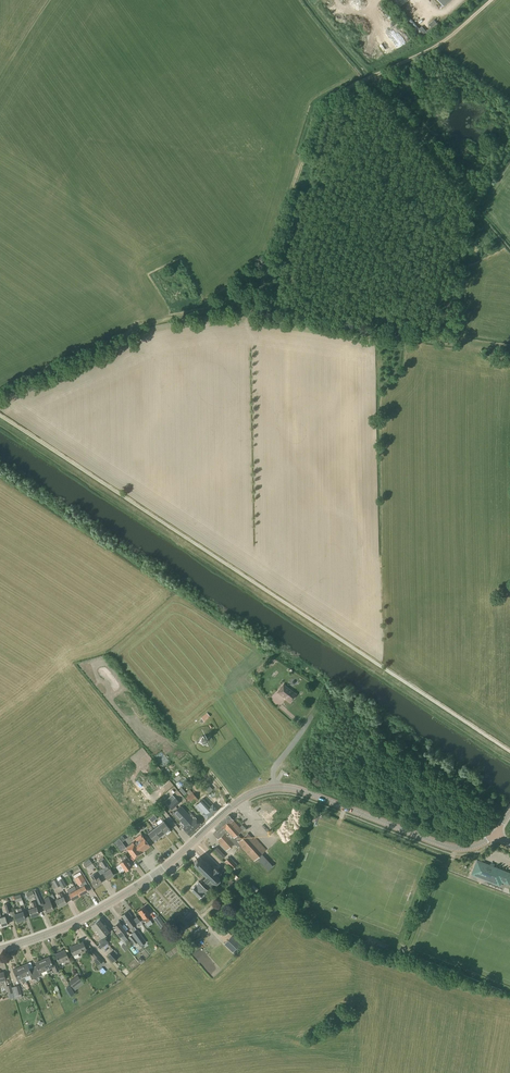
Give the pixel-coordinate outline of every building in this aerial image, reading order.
[(416,5),(411,0),(405,0),(401,5),(405,9),(408,5),(412,9),(416,5)] [(290,702),(296,694),(283,685),(277,692),(290,702)] [(204,721),(210,716),(207,713),(201,717),(204,721)] [(203,744),(205,744),(206,743),(208,740),(208,739),(207,737),(205,736),(204,735),(202,736),(200,737),(199,738),(199,740),(199,742),(201,744),(203,744)] [(207,783),(204,786),(209,792),(212,789),(207,783)] [(192,805),(198,800),(190,790),(187,786),(183,789),(188,795),(185,798),(192,805)] [(176,798),(167,805),(171,809),(179,802),(176,798)] [(203,798),(195,806),(207,819),(217,810),(212,805),(210,807),(203,798)] [(189,835),(194,830),(201,824),(195,817),(192,819),(188,814),(180,806),(173,812),(185,826),(183,828),(189,835)] [(267,824),(273,820),(267,813),(262,818),(267,824)] [(233,820),(229,815),(214,828),(217,831),(213,834),(218,839),(217,840),(226,850),(234,844),(238,849),(241,847),(254,861),(257,858),(268,870),(273,866),(262,854),(266,850),(255,838),(253,839),(247,833),(242,838),(238,834),(242,830),(245,828),(242,825),(239,827),(233,820)] [(158,825),(165,833),(170,829),(163,821),(158,825)] [(159,837),(165,833),(158,825),(153,829),(159,837)] [(154,841),(159,837),(153,829),(148,833),(154,841)] [(149,846),(141,834),(132,841),(133,842),(126,847),(134,858),(149,846)] [(120,852),(126,847),(119,838),(113,843),(117,847),(120,852)] [(125,871),(131,867),(128,863),(130,861),(125,854),(123,856),(121,858),(123,861),(119,863),(125,871)] [(228,866),(232,870),(237,865),(229,856),(224,862),(228,866)] [(89,859),(82,863),(85,868),(92,863),(89,859)] [(110,868),(104,859),(99,862),(103,868),(104,868),(106,871),(103,873),(107,879),(114,875),(110,869),(110,868)] [(199,861),(197,859),(193,862),(195,864),(194,866),(206,877),(203,880),(203,879),(199,883),(198,882),(191,889),(199,897),(201,899),(205,895),(202,893),(206,889),(209,886),(210,886),(212,883),(216,884),(220,881),(218,877),(221,874),(218,871),(215,868),(212,870),(200,859),(199,861)] [(502,882),(509,884),(509,882),(509,874),(493,867),(477,861),(472,873),(494,881),(501,884),(502,882)] [(98,877),(96,873),(90,877),(92,881),(91,882),(94,887),(102,883),(99,877),(98,877)] [(87,884),(85,881),(82,874),(74,878),(78,885),(80,884),(81,887),(76,890),(80,896),(87,892),(84,886),(87,884)] [(53,889),(60,886),(56,878),(49,882),(53,889)] [(57,880),(62,889),(67,886),(62,878),(57,880)] [(80,896),(76,890),(72,882),(69,884),(73,891),(69,894),(72,900),(80,896)] [(263,896),(258,890),(253,884),(250,888),(255,893),(261,899),(263,896)] [(32,890),(26,894),(29,899),(35,896),(33,891),(32,890)] [(37,890),(33,891),(35,896),(39,905),(43,903),(37,890)] [(63,896),(61,892),(57,894),(59,898),(55,900),(59,907),(66,903),(63,896)] [(22,900),(22,899),(20,893),(20,894),(12,897),(13,900),(15,900),(15,902),(18,901),(20,905),(24,904),(22,900)] [(50,900),(52,900),(50,895),(48,896),(43,898),(46,903),(43,905),(46,912),(54,909),(50,901),(51,901),(50,900)] [(31,917),(39,914),(36,907),(35,901),(30,902),(32,908),(28,909),(31,917)] [(22,912),(21,907),(17,909),(18,913),(15,914),(14,911),(11,912),(13,916),(15,916),(17,922),(25,919),(23,911),(22,912)] [(146,923),(150,920),(147,916),(149,915),(144,907),(138,911),(143,919),(145,921),(146,923)] [(128,911),(121,916),(130,928),(134,934),(137,938),(141,935),(137,930),(136,930),(133,926),(136,924),(131,917),(132,916),(128,911)] [(158,925),(163,921),(158,915),(153,918),(158,925)] [(100,918),(95,922),(90,926),(100,938),(98,940),(103,946),(103,947),(108,942),(103,936),(111,930),(100,918)] [(119,937),(126,932),(119,923),(114,927),(117,931),(115,932),(119,937)] [(220,935),(224,931),(220,926),(215,931),(220,935)] [(135,939),(132,935),(132,934),(128,937),(134,945),(137,942),(135,939)] [(232,952),(240,944),(232,936),(224,944),(232,952)] [(73,955),(86,950),(82,942),(69,947),(73,955)] [(131,947),(126,943),(123,947),(127,951),(131,947)] [(99,969),(105,963),(103,961),(104,960),(92,948),(89,952),(95,959),(94,960),(98,965),(97,967),(99,969)] [(59,963),(69,959),(65,950),(55,954),(59,963)] [(112,963),(119,957),(113,950),(106,956),(112,963)] [(42,960),(47,973),(50,972),(49,969),(53,967),(55,973),(59,971),(54,960),(51,961),(49,957),(42,960)] [(47,973),(42,960),(35,963),(36,966),(32,968),(37,978),(42,975),(41,972),(46,970),(47,973)] [(37,978),(32,968),(29,969),(27,964),(20,967),(24,977),(29,975),(31,980),(37,978)] [(24,977),(20,967),(13,970),(17,980),(21,978),(23,982),(26,981),(24,977)] [(73,988),(82,981),(77,975),(68,982),(73,988)] [(15,999),(11,987),(10,985),(6,986),(8,994),(10,1000),(14,999),(15,999)] [(11,987),(15,999),(22,997),(21,993),(19,985),(11,987)] [(75,993),(70,985),(65,989),(70,996),(75,993)]
